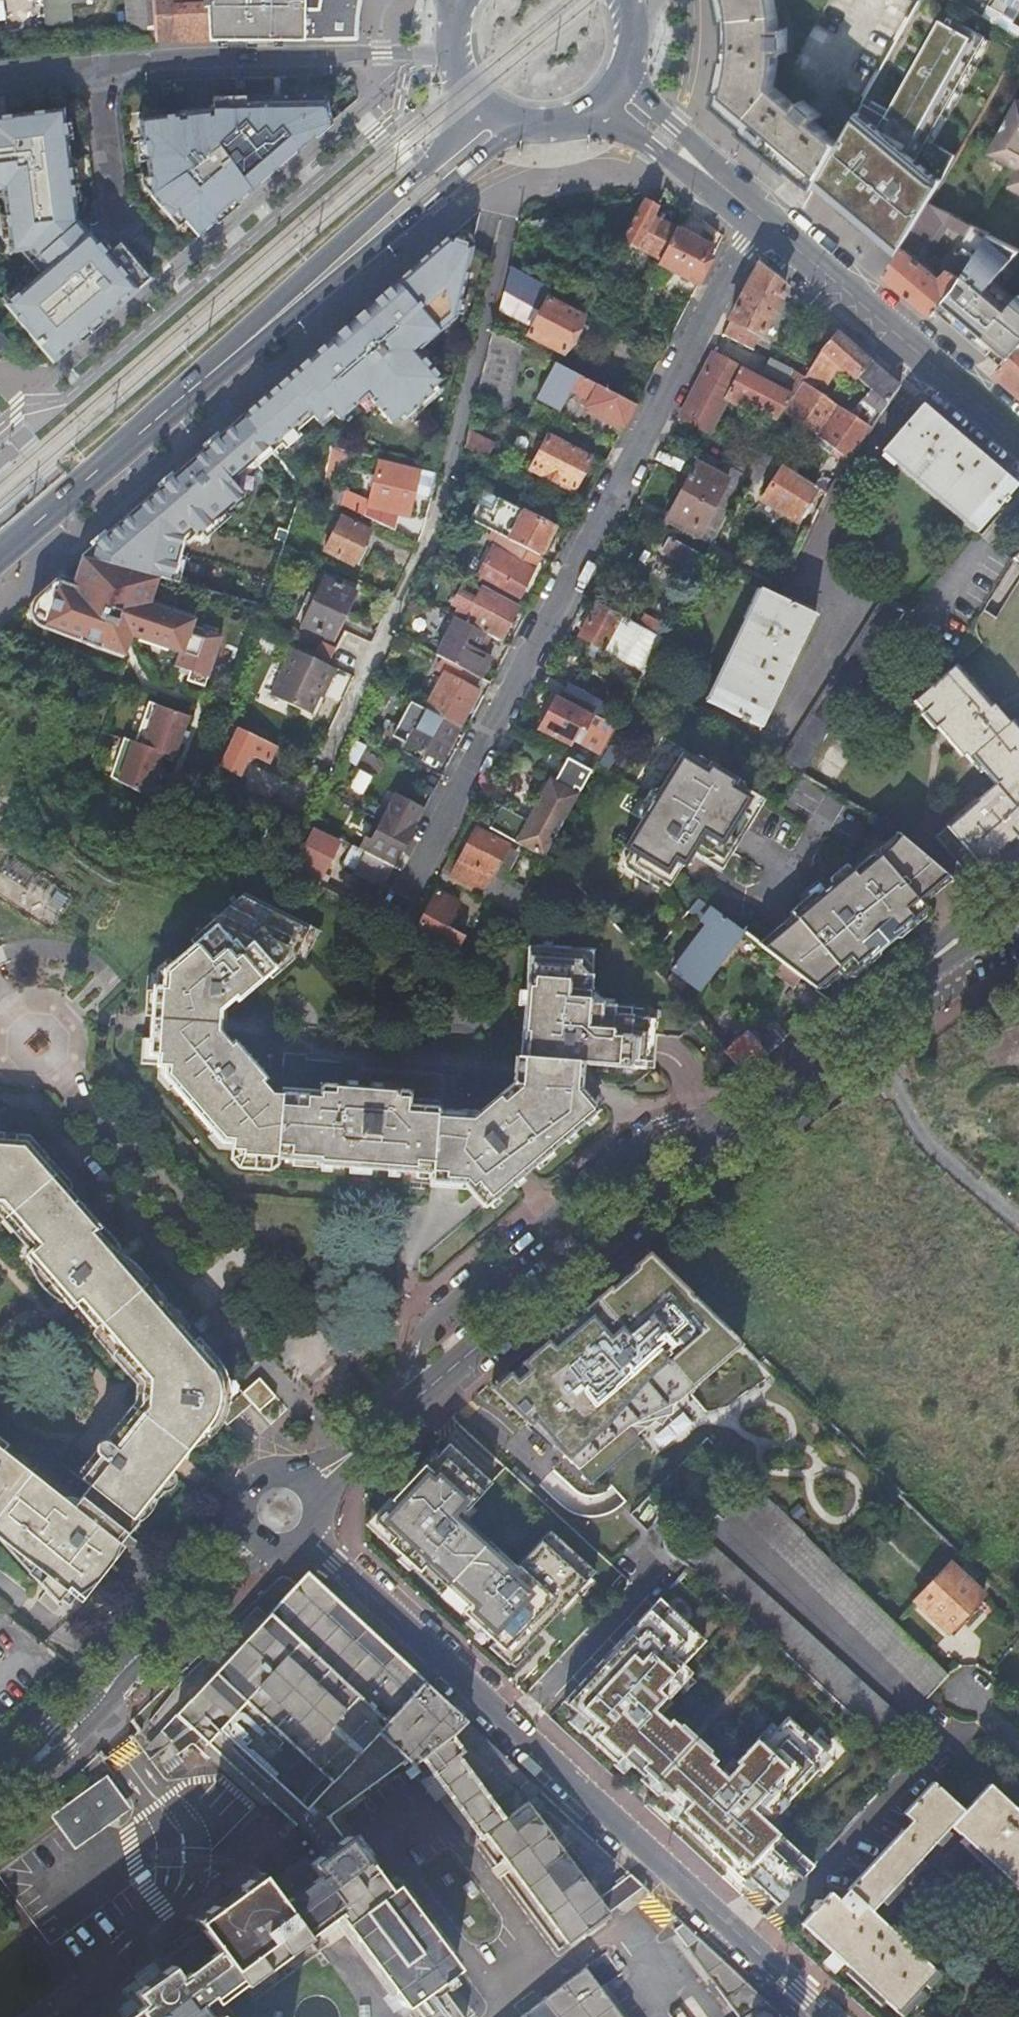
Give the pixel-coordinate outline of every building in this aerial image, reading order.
[(48,26),(74,23),(72,4),(85,2),(85,0),(46,0),(48,26)] [(129,40),(156,41),(154,0),(127,0),(129,40)] [(156,41),(214,41),(300,41),(313,40),(357,40),(358,16),(361,0),(154,0),(156,41)] [(728,17),(729,33),(730,53),(719,105),(768,146),(817,186),(821,179),(841,144),(815,122),(821,115),(804,100),(797,107),(773,88),(779,52),(787,52),(787,28),(779,29),(774,0),(724,0),(728,17)] [(977,14),(980,8),(978,0),(952,0),(977,14)] [(1018,8),(1018,0),(1004,0),(1018,8)] [(1002,16),(987,7),(981,17),(1008,32),(1013,23),(1002,17),(1002,16)] [(841,144),(821,179),(834,189),(828,196),(858,221),(899,254),(929,203),(956,157),(935,145),(928,141),(986,38),(949,18),(946,24),(941,20),(886,117),(863,104),(841,144)] [(1013,23),(1008,32),(1018,39),(1018,26),(1013,23)] [(986,38),(928,141),(935,145),(993,42),(986,38)] [(1018,99),(988,153),(1018,169),(1008,186),(1018,192),(1018,99)] [(326,127),(320,103),(246,104),(212,105),(212,108),(212,115),(178,120),(177,116),(176,116),(138,121),(141,142),(144,142),(146,161),(147,162),(149,178),(151,193),(151,196),(171,219),(178,213),(186,221),(199,237),(216,222),(226,213),(236,205),(236,204),(251,191),(277,169),(282,165),(278,161),(286,154),(293,149),(296,153),(326,127)] [(320,103),(326,127),(331,122),(327,103),(320,103)] [(212,108),(175,113),(176,116),(177,116),(178,120),(212,115),(212,108)] [(5,255),(21,253),(39,273),(1,308),(52,364),(146,280),(118,249),(110,256),(79,222),(66,111),(0,119),(0,208),(5,255)] [(141,142),(137,142),(139,163),(147,162),(146,161),(144,142),(141,142)] [(282,165),(296,153),(293,149),(286,154),(278,161),(282,165)] [(151,193),(149,178),(141,179),(142,186),(151,196),(151,193)] [(834,189),(821,179),(817,186),(828,196),(834,189)] [(622,240),(661,262),(677,231),(653,219),(657,211),(650,206),(642,202),(622,240)] [(929,203),(899,254),(885,277),(909,296),(933,316),(939,309),(954,292),(988,234),(973,226),(945,267),(948,269),(941,280),(914,257),(919,252),(920,253),(926,244),(928,245),(946,218),(950,221),(953,216),(929,203)] [(216,222),(218,225),(239,206),(236,204),(236,205),(226,213),(216,222)] [(186,221),(178,213),(171,219),(178,228),(186,221)] [(659,266),(697,287),(711,260),(704,257),(709,248),(677,231),(661,262),(659,266)] [(988,234),(954,292),(939,309),(948,317),(991,354),(998,347),(1012,359),(1018,350),(1018,297),(1018,298),(1012,306),(989,287),(996,279),(1018,253),(1018,250),(988,234)] [(354,320),(242,418),(269,450),(310,415),(317,422),(330,411),(337,419),(369,391),(394,421),(442,380),(417,350),(458,316),(470,247),(446,240),(378,297),(354,320)] [(531,328),(527,337),(562,356),(571,337),(581,318),(543,297),(548,289),(508,267),(504,287),(539,306),(542,308),(531,328)] [(757,267),(722,335),(753,352),(774,310),(784,289),(757,267)] [(1018,298),(996,279),(989,287),(1012,306),(1018,298)] [(539,306),(504,287),(498,311),(531,328),(542,308),(539,306)] [(493,332),(477,397),(501,410),(517,344),(493,332)] [(783,412),(848,460),(869,430),(853,417),(812,389),(816,384),(826,389),(836,372),(849,382),(852,379),(855,382),(856,381),(869,391),(862,403),(878,417),(899,387),(867,360),(835,333),(820,352),(804,379),(783,412)] [(998,347),(991,354),(1005,366),(1012,359),(998,347)] [(999,373),(1018,390),(1018,350),(999,373)] [(711,355),(679,418),(709,434),(710,432),(718,436),(732,410),(723,405),(729,396),(777,421),(783,412),(804,379),(793,373),(786,385),(780,393),(711,355)] [(786,385),(793,373),(769,360),(763,373),(786,385)] [(623,429),(635,407),(552,363),(533,400),(557,412),(567,391),(583,399),(579,406),(623,429)] [(1016,487),(921,406),(881,453),(975,534),(1001,504),(1004,506),(1007,502),(1005,499),(1016,487)] [(269,450),(242,418),(161,492),(85,561),(92,563),(154,579),(174,582),(184,539),(244,493),(234,480),(269,450)] [(469,431),(465,447),(487,458),(494,444),(469,431)] [(591,457),(548,434),(530,470),(572,492),(582,474),(591,457)] [(732,442),(720,465),(744,478),(750,466),(756,455),(732,442)] [(346,454),(330,450),(323,488),(334,490),(339,465),(345,466),(346,454)] [(750,466),(744,478),(755,484),(770,460),(758,452),(756,455),(750,466)] [(720,465),(708,458),(702,468),(696,465),(680,493),(665,522),(709,546),(711,544),(733,501),(744,478),(720,465)] [(340,506),(367,519),(392,531),(396,514),(407,517),(413,494),(418,471),(388,464),(385,478),(376,476),(370,505),(344,492),(340,506)] [(815,489),(781,467),(759,500),(794,522),(804,506),(815,489)] [(482,492),(468,520),(499,536),(539,556),(553,529),(549,527),(553,520),(556,513),(526,497),(519,511),(482,492)] [(341,518),(324,551),(353,566),(361,550),(370,533),(341,518)] [(531,572),(539,556),(499,536),(476,581),(516,605),(524,588),(532,572),(531,572)] [(703,558),(668,538),(664,545),(661,551),(683,564),(674,582),(687,589),(702,560),(703,558)] [(711,544),(709,546),(703,558),(702,560),(726,572),(734,556),(711,544)] [(88,576),(92,563),(85,561),(77,585),(84,587),(88,576)] [(154,579),(92,563),(88,576),(84,587),(77,585),(67,582),(64,595),(54,592),(41,603),(41,604),(44,623),(86,639),(84,644),(104,652),(105,647),(127,655),(135,633),(185,650),(180,665),(195,670),(212,675),(224,639),(194,629),(197,618),(146,602),(154,579)] [(344,617),(355,594),(324,579),(301,625),(332,640),(344,617)] [(518,606),(516,605),(483,587),(474,603),(459,594),(452,607),(459,610),(454,619),(471,628),(484,635),(489,637),(499,642),(509,624),(518,606)] [(813,617),(767,593),(759,589),(705,702),(741,719),(740,721),(745,723),(746,721),(760,728),(813,617)] [(41,604),(41,603),(40,602),(39,603),(35,608),(34,613),(35,618),(36,623),(39,627),(84,644),(86,639),(44,623),(41,604)] [(882,602),(780,762),(803,776),(903,615),(882,602)] [(653,652),(660,639),(639,628),(596,605),(578,638),(638,671),(649,650),(653,652)] [(644,618),(639,628),(660,639),(665,629),(644,618)] [(471,628),(454,619),(435,656),(443,660),(477,678),(480,679),(485,670),(490,660),(480,655),(475,652),(484,635),(471,628)] [(475,652),(480,655),(489,637),(484,635),(475,652)] [(325,646),(317,661),(327,666),(334,651),(325,646)] [(127,655),(105,647),(104,652),(126,660),(127,655)] [(317,661),(292,649),(270,695),(310,715),(320,695),(325,684),(328,686),(336,670),(327,666),(317,661)] [(444,676),(426,710),(459,727),(468,710),(477,693),(471,689),(477,678),(443,660),(437,672),(444,676)] [(1018,806),(1018,731),(1010,721),(1008,723),(992,704),(989,706),(952,665),(912,702),(960,758),(963,756),(978,773),(981,771),(993,785),(933,836),(968,879),(1018,835),(1018,807),(1018,806)] [(212,675),(195,670),(192,678),(209,684),(212,675)] [(544,720),(556,697),(552,695),(539,718),(544,720)] [(569,723),(577,708),(556,697),(544,720),(541,725),(539,730),(568,745),(572,738),(577,727),(569,723)] [(599,753),(613,727),(577,708),(569,723),(577,727),(572,738),(599,753)] [(459,727),(426,710),(407,744),(440,762),(449,744),(459,727)] [(246,720),(233,713),(229,721),(242,728),(246,720)] [(269,763),(276,746),(240,729),(221,766),(240,776),(245,763),(251,754),(269,763)] [(679,756),(623,849),(637,857),(632,866),(668,887),(690,850),(721,870),(763,799),(707,765),(703,771),(679,756)] [(543,859),(545,855),(548,850),(589,772),(566,759),(553,783),(549,780),(526,822),(500,808),(494,819),(488,830),(543,859)] [(425,809),(396,794),(387,811),(372,841),(367,838),(360,850),(394,868),(425,809)] [(378,805),(372,816),(377,819),(367,838),(372,841),(387,811),(378,805)] [(495,905),(506,885),(491,876),(507,847),(476,830),(467,847),(457,864),(448,859),(440,875),(480,898),(495,905)] [(299,863),(294,873),(317,885),(339,845),(314,831),(297,862),(299,863)] [(795,922),(762,951),(799,979),(812,989),(836,968),(844,977),(876,949),(878,951),(891,939),(889,937),(921,909),(914,901),(943,876),(897,837),(895,841),(887,850),(854,878),(848,871),(793,919),(795,922)] [(389,877),(394,868),(360,850),(353,846),(344,865),(385,886),(389,877)] [(511,849),(507,847),(491,876),(495,879),(511,849)] [(341,898),(370,914),(377,901),(348,886),(341,898)] [(696,900),(708,910),(716,899),(704,890),(696,900)] [(413,937),(452,958),(459,945),(463,937),(445,928),(458,904),(438,893),(425,915),(413,937)] [(699,994),(740,934),(708,910),(696,900),(687,914),(704,927),(672,974),(699,994)] [(268,983),(269,982),(286,961),(295,938),(236,910),(168,974),(167,993),(157,993),(152,1058),(163,1058),(163,1069),(174,1069),(173,1081),(230,1142),(238,1142),(238,1153),(248,1153),(248,1160),(283,1161),(283,1157),(326,1159),(326,1165),(452,1173),(452,1182),(473,1182),(479,1189),(485,1185),(500,1202),(603,1111),(587,1092),(590,1067),(633,1069),(635,1027),(590,1025),(591,1003),(571,1002),(573,973),(531,970),(526,1037),(532,1038),(530,1091),(512,1106),(506,1101),(481,1124),(442,1121),(442,1118),(412,1116),(413,1101),(403,1101),(404,1096),(340,1092),(340,1097),(325,1096),(325,1100),(277,1097),(266,1085),(268,1082),(238,1048),(236,1050),(222,1035),(223,1012),(241,997),(244,1001),(267,981),(268,983)] [(809,1019),(829,1002),(812,989),(799,979),(784,1000),(809,1019)] [(709,1036),(744,1076),(782,1043),(772,1031),(756,1045),(730,1017),(709,1036)] [(46,1578),(38,1587),(57,1607),(70,1592),(76,1596),(213,1431),(218,1426),(223,1415),(224,1403),(223,1392),(221,1384),(217,1379),(150,1294),(102,1235),(109,1230),(37,1143),(0,1139),(0,1207),(8,1208),(41,1251),(34,1257),(78,1313),(86,1307),(154,1390),(152,1412),(71,1506),(0,1444),(0,1539),(46,1578)] [(741,1350),(655,1249),(500,1381),(586,1482),(741,1350)] [(275,1396),(260,1378),(244,1392),(259,1410),(275,1396)] [(494,1483),(452,1444),(443,1453),(430,1467),(427,1464),(411,1481),(394,1499),(396,1501),(378,1520),(396,1537),(390,1543),(403,1554),(414,1565),(421,1571),(427,1565),(469,1605),(464,1611),(470,1617),(482,1628),(495,1640),(506,1650),(501,1655),(510,1663),(511,1662),(525,1647),(564,1605),(590,1577),(595,1572),(551,1531),(518,1567),(469,1522),(471,1520),(465,1514),(494,1483)] [(425,1462),(427,1464),(430,1467),(443,1453),(438,1448),(425,1462)] [(396,1501),(394,1499),(392,1497),(368,1523),(390,1543),(396,1537),(378,1520),(396,1501)] [(414,1565),(403,1554),(399,1558),(411,1569),(414,1565)] [(469,1605),(427,1565),(421,1571),(464,1611),(469,1605)] [(966,1615),(983,1596),(950,1565),(916,1601),(949,1633),(966,1615)] [(309,1576),(177,1716),(304,1833),(321,1856),(311,1863),(305,1856),(268,1884),(259,1872),(240,1886),(243,1889),(217,1908),(215,1905),(195,1920),(204,1932),(166,1960),(172,1967),(135,1994),(145,2007),(131,2016),(210,2016),(201,2004),(212,1996),(217,2003),(242,1985),(255,2001),(319,1953),(307,1937),(343,1911),(350,1920),(343,1925),(405,2008),(413,2002),(423,2016),(464,2016),(444,1990),(453,1983),(448,1976),(456,1970),(395,1887),(388,1892),(347,1837),(345,1839),(329,1818),(407,1760),(413,1766),(422,1759),(481,1839),(487,1835),(568,1945),(644,1888),(631,1876),(598,1900),(524,1807),(541,1793),(309,1576)] [(590,1577),(564,1605),(568,1610),(595,1581),(590,1577)] [(701,1642),(654,1599),(559,1708),(771,1901),(808,1860),(767,1823),(828,1757),(776,1710),(717,1775),(642,1706),(701,1642)] [(482,1628),(470,1617),(466,1621),(478,1632),(482,1628)] [(506,1650),(495,1640),(491,1646),(501,1655),(506,1650)] [(530,1651),(525,1647),(511,1662),(516,1666),(530,1651)] [(998,1871),(1018,1890),(1018,1813),(989,1786),(965,1812),(934,1784),(908,1811),(917,1820),(908,1830),(906,1828),(848,1891),(851,1895),(843,1904),(831,1894),(821,1905),(818,1902),(811,1909),(814,1912),(803,1925),(831,1952),(898,2014),(937,1972),(873,1912),(951,1828),(998,1871)] [(740,2016),(783,2016),(700,1940),(687,1947),(740,2016)] [(586,1969),(522,2016),(621,2016),(586,1969)]
